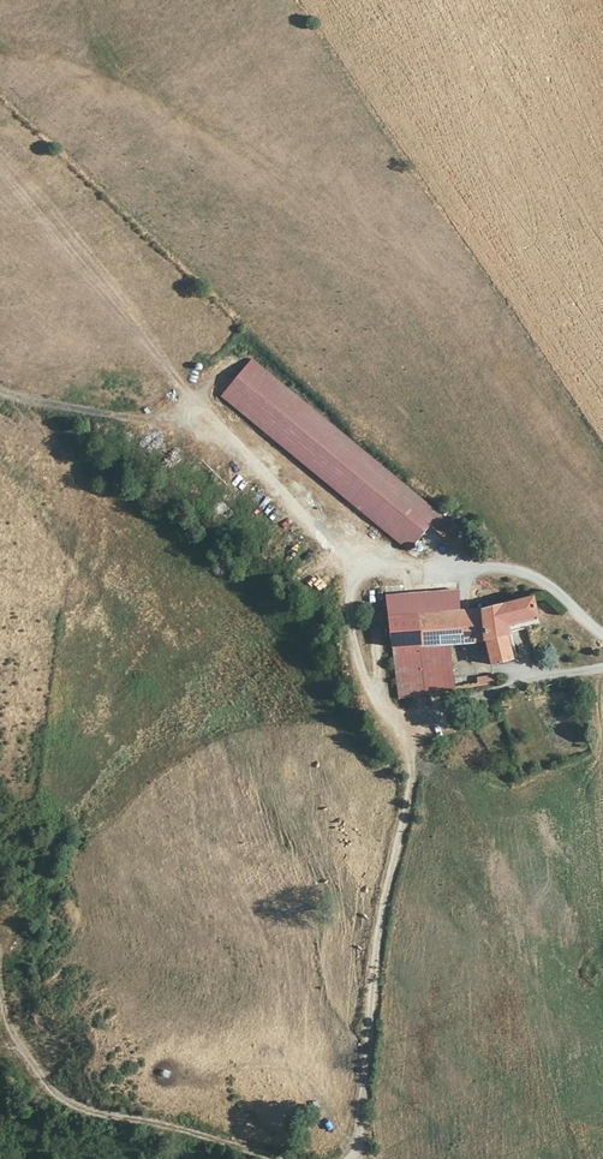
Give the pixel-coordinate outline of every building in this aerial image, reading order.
[(222,396),(410,552),(440,515),(254,359),(222,396)] [(534,604),(496,611),(502,627),(505,625),(508,632),(539,624),(534,604)] [(484,614),(419,617),(424,651),(444,650),(485,647),(495,675),(500,674),(520,669),(508,632),(505,625),(502,627),(496,611),(484,614)] [(424,651),(419,617),(389,619),(404,701),(433,698),(429,674),(424,651)] [(444,650),(424,651),(429,674),(447,673),(444,650)] [(429,674),(433,698),(455,698),(447,673),(429,674)] [(508,697),(505,687),(485,687),(488,696),(508,697)]
